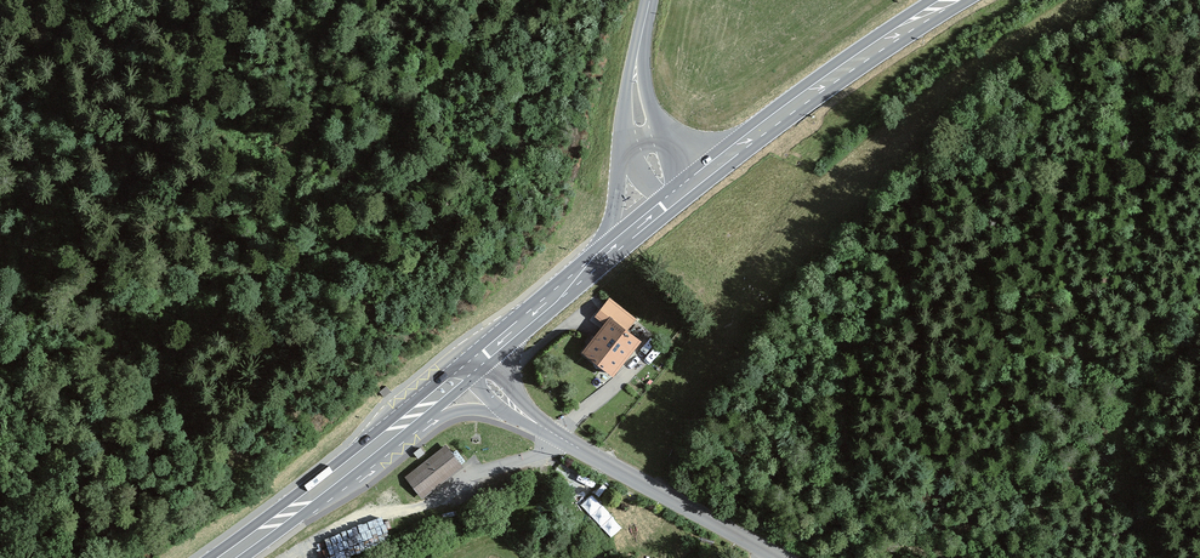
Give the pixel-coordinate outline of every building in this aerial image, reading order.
[(609,299),(594,317),(603,324),(580,352),(612,377),(641,342),(626,330),(634,319),(609,299)] [(446,445),(404,478),(423,502),(465,469),(446,445)] [(621,527),(592,495),(582,505),(611,537),(621,527)]
